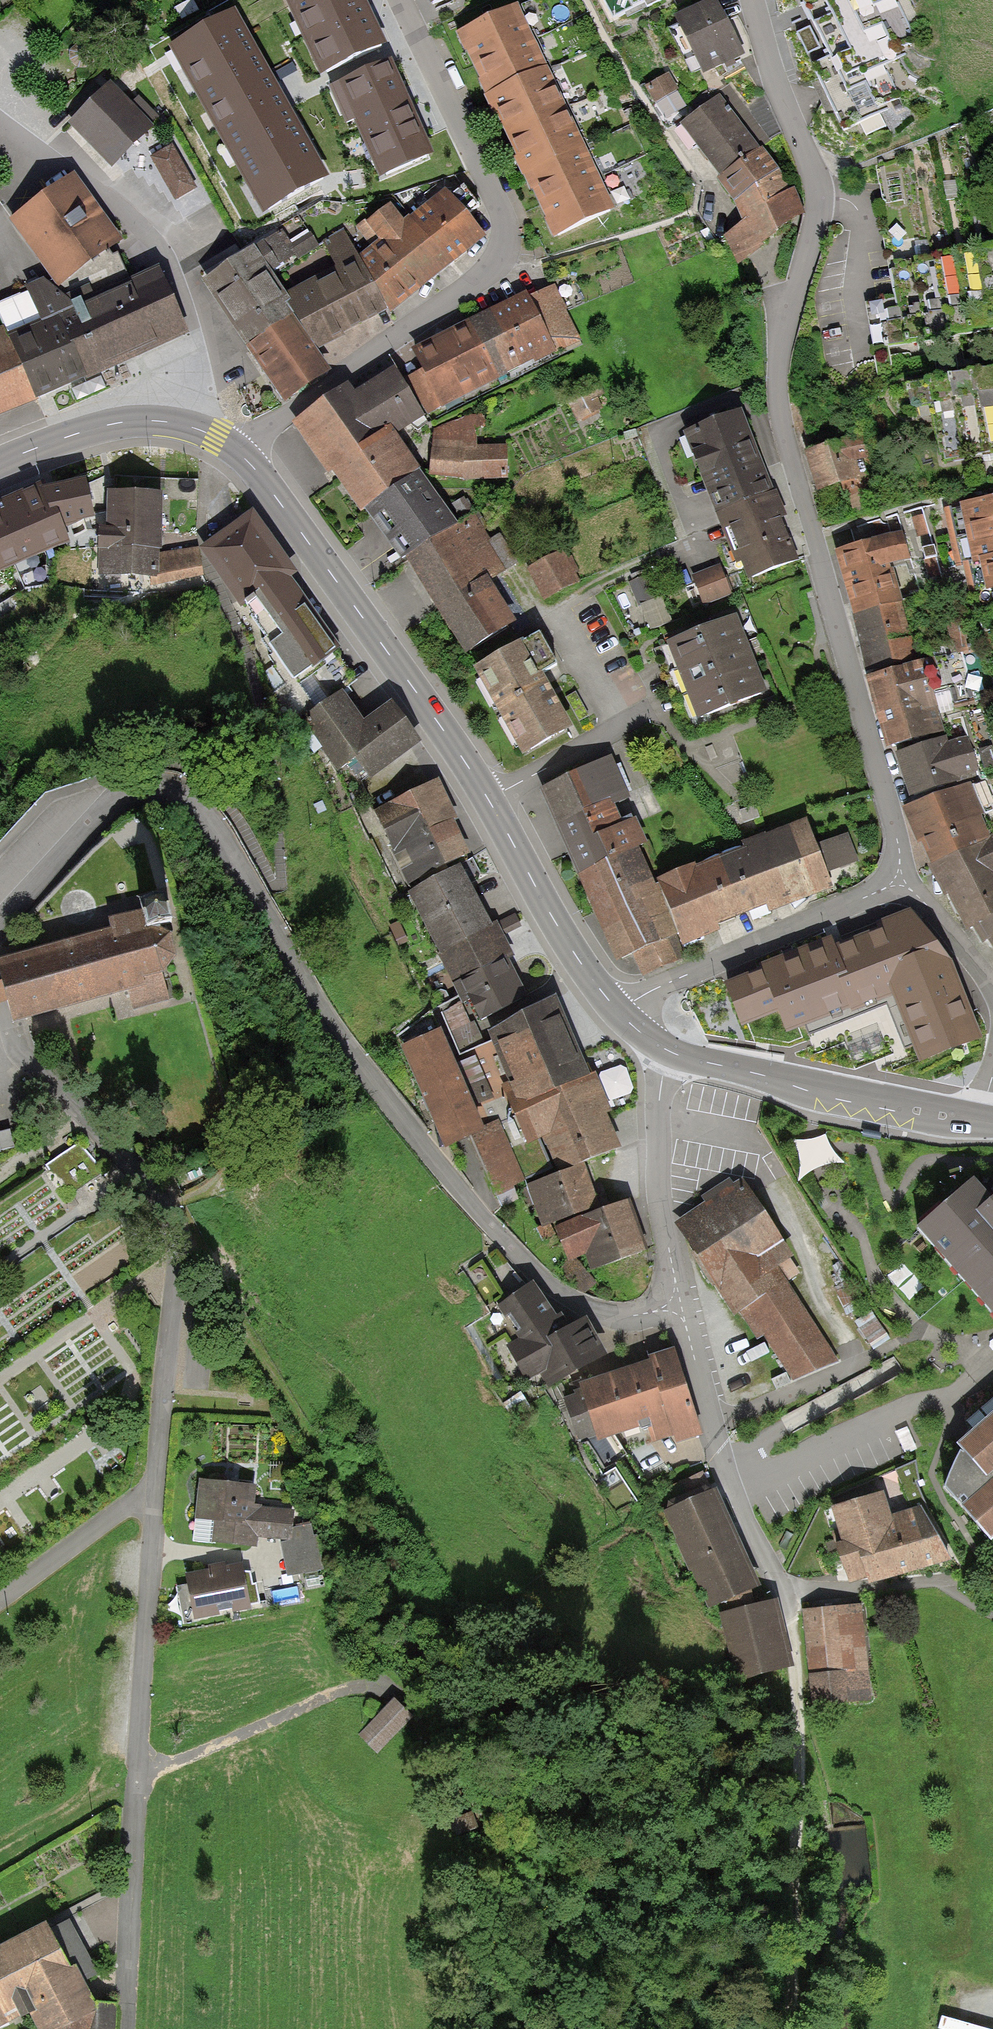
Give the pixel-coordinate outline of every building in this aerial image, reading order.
[(322,75),(385,46),(369,12),(363,0),(285,0),(322,75)] [(613,19),(643,3),(649,0),(603,0),(613,19)] [(675,17),(678,24),(670,28),(693,74),(701,70),(704,77),(731,64),(747,56),(719,0),(709,0),(675,17)] [(832,56),(812,65),(844,130),(888,109),(885,102),(899,96),(884,64),(899,57),(895,48),(914,39),(895,0),(804,0),(832,56)] [(520,6),(457,35),(554,240),(617,210),(520,6)] [(235,12),(169,49),(263,216),(329,180),(278,89),(235,12)] [(390,61),(331,87),(347,124),(354,121),(379,178),(432,154),(390,61)] [(667,75),(643,88),(653,107),(677,94),(667,75)] [(110,80),(66,122),(110,168),(154,127),(110,80)] [(720,179),(760,149),(719,95),(679,126),(720,179)] [(174,144),(152,156),(177,200),(198,188),(174,144)] [(760,149),(720,179),(717,181),(735,202),(744,221),(725,235),(737,264),(806,212),(796,187),(791,189),(779,168),(762,147),(760,149)] [(123,239),(73,173),(11,220),(60,286),(123,239)] [(359,256),(388,310),(389,314),(419,291),(486,237),(445,188),(404,221),(390,203),(367,221),(365,219),(356,227),(370,247),(359,256)] [(247,346),(294,315),(286,303),(291,300),(286,292),(275,275),(320,246),(300,217),(281,229),(253,246),(203,280),(247,346)] [(294,315),(316,349),(388,310),(359,256),(344,229),(323,241),(336,264),(286,292),(291,300),(286,303),(294,315)] [(890,263),(896,297),(865,303),(873,343),(884,341),(885,347),(940,337),(955,335),(975,331),(992,328),(992,246),(890,263)] [(37,401),(189,335),(161,268),(133,281),(135,284),(84,305),(81,298),(72,303),(50,281),(0,302),(0,317),(4,326),(37,401)] [(403,378),(426,414),(430,421),(583,344),(555,283),(528,296),(525,291),(412,347),(422,367),(403,378)] [(294,315),(247,346),(283,402),(330,371),(316,349),(294,315)] [(4,326),(0,328),(0,417),(10,413),(37,401),(4,326)] [(403,378),(394,367),(355,394),(349,386),(293,423),(327,474),(333,470),(362,513),(367,509),(423,474),(398,434),(426,414),(403,378)] [(908,384),(914,418),(934,415),(942,462),(992,453),(992,369),(975,372),(949,377),(932,380),(908,384)] [(742,409),(683,432),(736,567),(741,565),(747,581),(798,561),(781,519),(788,516),(777,490),(775,490),(742,409)] [(485,412),(431,430),(429,476),(462,479),(508,478),(506,445),(477,446),(477,428),(485,428),(485,412)] [(874,429),(805,453),(818,492),(840,485),(842,491),(846,490),(852,510),(855,509),(857,514),(870,509),(861,481),(872,477),(866,460),(883,455),(874,429)] [(423,474),(367,509),(403,561),(407,559),(473,515),(463,501),(446,512),(423,474)] [(0,502),(0,574),(16,567),(24,589),(51,584),(54,555),(68,550),(99,547),(100,530),(86,529),(84,521),(95,518),(87,481),(47,489),(44,482),(0,502)] [(159,577),(160,553),(160,549),(162,549),(164,493),(106,491),(105,526),(100,525),(99,547),(99,576),(149,577),(159,577)] [(944,507),(956,568),(963,567),(968,592),(992,587),(992,497),(944,507)] [(300,575),(256,512),(201,550),(240,607),(242,605),(244,608),(257,599),(282,635),(271,643),(294,677),(313,664),(315,665),(336,650),(304,605),(310,601),(294,579),(300,575)] [(473,515),(407,559),(466,652),(514,622),(487,579),(517,560),(500,533),(490,539),(473,515)] [(853,615),(902,601),(892,566),(910,561),(901,532),(860,544),(834,552),(853,615)] [(935,545),(922,549),(926,559),(938,555),(935,545)] [(159,577),(149,577),(151,586),(204,575),(196,547),(160,553),(159,577)] [(564,549),(528,568),(544,600),(580,581),(564,549)] [(720,566),(691,577),(703,610),(733,598),(720,566)] [(24,589),(16,567),(0,574),(0,604),(24,589)] [(655,571),(629,581),(638,604),(664,594),(655,571)] [(902,601),(853,615),(868,676),(925,659),(917,635),(912,636),(902,601)] [(738,614),(667,642),(698,721),(769,693),(738,614)] [(969,615),(945,622),(956,656),(962,654),(970,681),(992,674),(983,641),(977,643),(969,615)] [(539,633),(474,668),(522,756),(574,727),(544,672),(557,665),(539,633)] [(925,659),(868,676),(865,677),(886,749),(946,732),(925,659)] [(363,719),(345,692),(303,721),(338,770),(357,757),(371,778),(422,743),(392,700),(363,719)] [(893,755),(909,799),(981,774),(968,737),(949,744),(946,736),(893,755)] [(978,751),(984,768),(992,765),(992,749),(992,746),(978,751)] [(682,946),(658,884),(656,885),(639,847),(647,843),(636,819),(624,825),(616,806),(631,798),(611,757),(542,790),(616,960),(633,953),(642,977),(686,959),(682,946)] [(973,785),(985,813),(992,810),(992,791),(988,779),(973,785)] [(440,780),(374,810),(409,887),(471,859),(455,824),(459,822),(440,780)] [(971,784),(901,810),(928,867),(991,837),(971,784)] [(658,884),(682,946),(720,932),(717,924),(766,905),(769,912),(833,887),(828,874),(861,861),(849,830),(817,842),(808,817),(741,843),(744,850),(696,868),(695,865),(656,880),(658,884)] [(928,867),(966,930),(972,926),(992,914),(992,836),(991,837),(928,867)] [(463,868),(409,894),(437,951),(491,924),(463,868)] [(0,982),(0,1005),(7,1003),(13,1024),(129,990),(135,1009),(169,999),(162,974),(177,957),(171,934),(158,927),(173,923),(166,897),(140,904),(142,913),(110,921),(112,929),(0,958),(0,975),(2,982),(0,982)] [(906,911),(725,979),(753,1045),(792,1049),(810,1042),(813,1048),(796,1057),(857,1071),(913,1048),(917,1062),(981,1037),(950,961),(906,911)] [(972,926),(983,944),(988,941),(992,949),(992,914),(972,926)] [(491,924),(437,951),(462,1000),(445,1009),(462,1043),(534,1007),(510,960),(517,957),(498,921),(491,924)] [(558,998),(489,1031),(512,1083),(503,1088),(515,1114),(557,1096),(555,1090),(591,1074),(558,998)] [(441,1029),(401,1046),(446,1149),(471,1138),(495,1193),(526,1180),(500,1119),(483,1126),(441,1029)] [(557,1096),(515,1114),(528,1144),(539,1139),(555,1175),(586,1164),(621,1150),(607,1116),(615,1112),(597,1072),(591,1074),(555,1090),(557,1096)] [(801,1175),(836,1169),(831,1139),(796,1145),(801,1175)] [(555,1175),(526,1185),(542,1229),(554,1225),(601,1208),(586,1164),(555,1175)] [(976,1180),(918,1233),(992,1312),(992,1198),(976,1180)] [(744,1182),(677,1226),(737,1321),(744,1317),(760,1342),(767,1339),(795,1380),(841,1361),(788,1284),(803,1275),(744,1182)] [(601,1208),(554,1225),(568,1262),(586,1256),(593,1274),(648,1254),(628,1199),(601,1208)] [(496,1306),(519,1340),(509,1345),(526,1381),(541,1373),(549,1388),(609,1357),(588,1319),(565,1330),(533,1282),(496,1306)] [(580,1390),(562,1396),(579,1443),(596,1437),(598,1441),(648,1424),(654,1442),(670,1436),(674,1446),(704,1436),(673,1349),(578,1382),(580,1390)] [(957,1447),(963,1455),(946,1489),(991,1542),(992,1541),(992,1415),(957,1447)] [(257,1485),(198,1480),(192,1542),(257,1548),(258,1538),(292,1541),(293,1529),(295,1510),(262,1507),(263,1505),(255,1505),(257,1485)] [(715,1489),(665,1511),(707,1606),(757,1584),(715,1489)] [(883,1491),(832,1507),(843,1541),(836,1544),(850,1585),(867,1580),(869,1584),(952,1561),(922,1507),(892,1517),(883,1491)] [(311,1525),(293,1529),(292,1541),(280,1543),(288,1578),(305,1574),(306,1582),(320,1579),(319,1572),(324,1571),(317,1537),(313,1538),(311,1525)] [(250,1572),(244,1572),(243,1567),(188,1577),(190,1586),(178,1589),(185,1622),(251,1609),(251,1606),(261,1604),(257,1584),(253,1585),(250,1572)] [(771,1600),(719,1613),(741,1682),(790,1665),(771,1600)] [(860,1605),(802,1611),(812,1707),(870,1702),(860,1605)] [(412,1716),(395,1699),(360,1732),(377,1750),(412,1716)] [(0,1947),(0,2027),(20,2017),(21,2018),(30,2014),(37,2028),(118,2028),(118,2005),(95,2005),(76,1967),(70,1970),(46,1924),(0,1947)]
